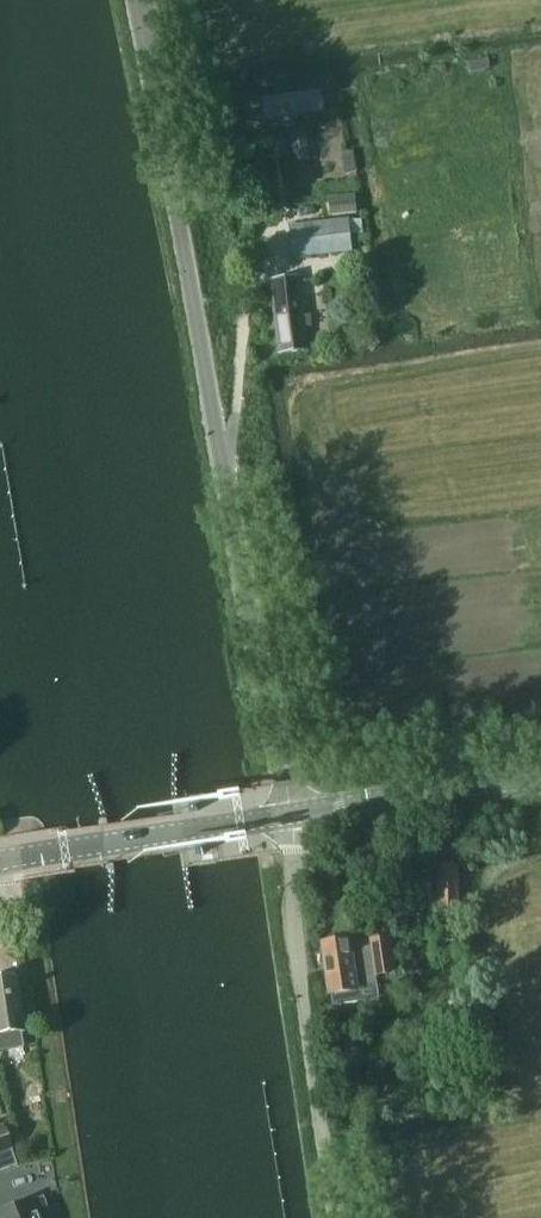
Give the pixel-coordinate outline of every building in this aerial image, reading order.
[(488,61),(467,65),(469,73),(489,69),(488,61)] [(306,128),(292,129),(295,162),(309,161),(306,128)] [(350,153),(342,155),(347,175),(354,174),(356,173),(351,153),(350,153)] [(355,196),(329,199),(331,216),(357,214),(355,196)] [(350,220),(290,227),(294,261),(354,254),(350,220)] [(280,354),(309,351),(300,280),(272,283),(280,354)] [(438,866),(439,909),(460,908),(459,866),(438,866)] [(453,938),(452,930),(442,930),(442,938),(453,938)] [(359,989),(378,986),(376,976),(395,972),(388,937),(349,944),(349,942),(324,945),(332,996),(333,995),(334,1007),(361,1003),(359,989)] [(11,979),(0,980),(0,1048),(4,1047),(21,1045),(19,1032),(16,1016),(17,1016),(17,1013),(20,1013),(17,1000),(15,1000),(11,979)] [(15,1166),(16,1168),(17,1168),(2,1127),(0,1128),(0,1171),(15,1166)] [(0,1213),(0,1217),(48,1217),(41,1200),(32,1203),(32,1201),(0,1213)]
